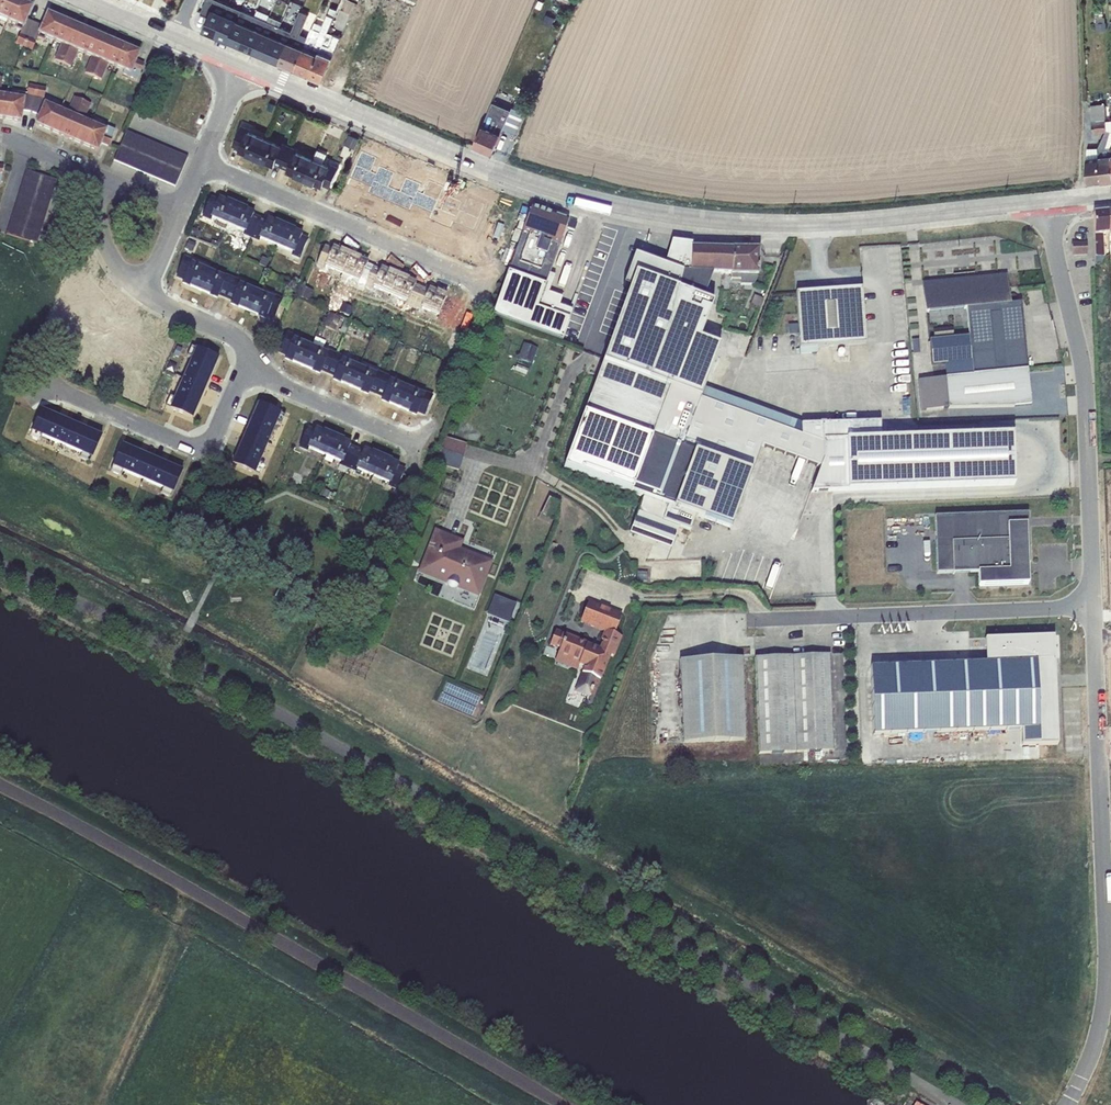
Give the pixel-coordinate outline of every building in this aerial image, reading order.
[(6,23),(7,22),(16,0),(0,0),(0,21),(6,23)] [(16,0),(7,22),(16,26),(15,28),(21,31),(15,44),(24,48),(34,24),(34,23),(26,20),(32,7),(16,0)] [(217,35),(230,5),(219,0),(206,0),(201,13),(209,16),(204,29),(217,35)] [(1096,30),(1107,29),(1106,22),(1105,22),(1103,1),(1094,2),(1096,22),(1096,30)] [(217,35),(229,40),(242,10),(230,5),(217,35)] [(292,67),(310,75),(331,26),(338,9),(330,6),(323,25),(315,22),(308,37),(305,36),(292,67)] [(270,15),(270,14),(259,9),(256,16),(255,16),(242,46),(254,51),(267,21),(270,15)] [(255,16),(242,10),(229,40),(242,46),(255,16)] [(280,62),(292,67),(305,36),(300,34),(309,14),(301,11),(292,32),(280,62)] [(34,24),(24,48),(32,52),(37,39),(44,42),(45,38),(54,42),(54,41),(63,20),(47,13),(42,26),(34,23),(34,24)] [(267,21),(280,26),(282,21),(270,15),(267,21)] [(54,41),(54,42),(61,45),(54,60),(63,64),(78,27),(63,20),(54,41)] [(254,51),(267,57),(280,26),(267,21),(254,51)] [(267,57),(280,62),(292,32),(280,26),(267,57)] [(310,75),(323,80),(341,37),(331,33),(334,27),(331,26),(310,75)] [(78,27),(63,64),(71,67),(75,58),(74,57),(76,51),(84,55),(93,33),(78,27)] [(93,33),(84,55),(91,57),(84,74),(93,78),(109,40),(93,33)] [(109,40),(93,78),(101,81),(105,71),(104,70),(106,64),(115,68),(124,46),(109,40)] [(124,46),(115,68),(130,74),(129,77),(137,80),(144,65),(136,61),(139,53),(124,46)] [(3,119),(20,122),(22,111),(31,113),(37,87),(37,86),(28,84),(27,94),(18,93),(17,98),(7,96),(3,119)] [(37,87),(31,113),(39,116),(35,125),(51,132),(61,110),(52,106),(54,103),(44,99),(46,88),(37,87)] [(61,110),(51,132),(66,138),(75,117),(83,101),(73,97),(67,113),(61,110)] [(75,117),(66,138),(81,145),(91,124),(91,122),(84,120),(91,105),(83,101),(75,117)] [(476,142),(475,146),(492,153),(496,145),(510,110),(493,103),(476,142)] [(1105,103),(1091,104),(1094,133),(1105,132),(1106,129),(1106,120),(1105,103)] [(1088,183),(1110,181),(1110,150),(1110,147),(1110,120),(1106,120),(1106,129),(1105,132),(1098,148),(1086,148),(1088,183)] [(91,124),(81,145),(97,151),(101,143),(108,147),(115,131),(91,122),(91,124)] [(257,158),(265,138),(249,131),(250,130),(241,126),(234,144),(241,147),(239,150),(257,158)] [(126,131),(114,161),(175,187),(176,184),(188,158),(126,131)] [(349,134),(345,144),(355,149),(359,139),(349,134)] [(265,138),(257,158),(274,166),(275,162),(282,165),(289,148),(265,138)] [(289,148),(282,165),(289,168),(287,171),(305,179),(313,160),(314,159),(289,148)] [(313,160),(305,179),(322,186),(323,183),(331,186),(339,166),(331,162),(329,165),(323,162),(327,154),(317,149),(314,159),(313,160)] [(395,151),(389,166),(399,171),(406,156),(395,151)] [(29,242),(37,244),(57,181),(26,171),(6,235),(29,242)] [(371,207),(380,184),(355,174),(347,193),(354,196),(353,200),(371,207)] [(447,178),(443,185),(453,189),(456,181),(447,178)] [(380,184),(371,207),(388,214),(389,211),(396,214),(404,195),(408,185),(404,183),(400,193),(380,184)] [(475,190),(471,198),(479,202),(483,193),(475,190)] [(404,195),(396,214),(403,217),(401,220),(419,228),(428,208),(411,201),(412,198),(404,195)] [(227,226),(236,206),(219,198),(217,201),(210,198),(202,217),(211,220),(211,219),(216,221),(214,226),(225,231),(227,226)] [(428,208),(419,228),(436,235),(437,232),(444,235),(453,215),(457,205),(453,204),(450,210),(446,208),(444,214),(428,208)] [(236,206),(227,226),(243,233),(242,236),(250,239),(251,238),(259,219),(252,216),(253,213),(236,206)] [(532,207),(510,273),(545,285),(537,308),(569,319),(572,310),(559,306),(562,298),(549,293),(551,287),(555,276),(549,274),(568,220),(532,207)] [(1108,234),(1107,212),(1093,213),(1095,257),(1103,257),(1104,257),(1103,234),(1108,234)] [(453,215),(444,235),(451,238),(449,241),(467,249),(476,227),(459,221),(461,219),(453,215)] [(251,238),(250,239),(258,243),(260,240),(276,247),(284,227),(267,219),(265,222),(259,219),(251,238)] [(284,227),(276,247),(291,254),(290,256),(299,260),(307,240),(300,237),(302,234),(284,227)] [(689,272),(691,247),(691,244),(672,242),(664,265),(635,255),(624,285),(629,287),(564,468),(643,496),(637,511),(665,522),(680,527),(688,530),(690,531),(695,516),(673,508),(693,454),(681,449),(704,388),(720,347),(700,340),(713,304),(703,300),(712,273),(708,273),(689,272)] [(1073,245),(1071,245),(1072,255),(1087,255),(1086,244),(1073,245)] [(243,246),(233,248),(234,255),(235,255),(244,253),(243,246)] [(342,274),(350,255),(332,247),(331,250),(324,247),(315,267),(324,271),(325,268),(341,275),(342,274)] [(709,248),(691,247),(689,272),(708,273),(712,273),(731,274),(732,249),(713,248),(709,248)] [(732,249),(731,274),(730,279),(740,280),(740,285),(753,285),(756,280),(758,275),(758,249),(732,249)] [(342,274),(341,275),(343,276),(343,278),(348,280),(349,279),(357,282),(356,285),(364,288),(365,287),(373,268),(366,265),(367,262),(350,255),(342,274)] [(200,291),(208,271),(192,264),(192,262),(184,259),(176,277),(184,280),(182,283),(200,291)] [(365,287),(364,288),(372,291),(373,289),(389,296),(398,276),(381,268),(379,271),(373,268),(365,287)] [(586,285),(594,286),(597,270),(588,269),(586,285)] [(208,271),(200,291),(217,298),(218,295),(225,298),(233,279),(226,275),(225,278),(208,271)] [(545,285),(510,273),(495,317),(561,341),(569,319),(537,308),(545,285)] [(398,276),(389,296),(405,303),(404,305),(412,309),(421,289),(414,286),(415,283),(398,276)] [(972,375),(1027,369),(1021,303),(1008,304),(1005,277),(978,279),(923,285),(926,314),(966,310),(969,337),(929,341),(932,365),(944,364),(971,361),(972,375)] [(233,279),(225,298),(232,301),(230,304),(248,311),(256,291),(241,285),(242,282),(233,279)] [(299,285),(294,296),(308,302),(313,291),(299,285)] [(585,309),(590,290),(580,287),(574,305),(585,309)] [(798,325),(798,334),(799,348),(816,347),(865,344),(861,288),(796,293),(798,325)] [(421,289),(412,309),(420,312),(421,310),(437,317),(446,297),(429,289),(427,292),(421,289)] [(256,291),(248,311),(265,319),(267,316),(274,319),(282,299),(274,296),(273,298),(256,291)] [(754,296),(750,306),(760,310),(764,299),(754,296)] [(446,297),(437,317),(454,324),(453,326),(461,330),(469,310),(462,307),(464,304),(446,297)] [(343,303),(339,312),(350,316),(353,308),(343,303)] [(326,312),(321,325),(334,331),(340,317),(326,312)] [(345,319),(340,332),(345,334),(350,321),(345,319)] [(798,334),(798,325),(788,326),(789,335),(798,334)] [(952,328),(933,329),(934,338),(953,336),(952,328)] [(310,347),(311,346),(294,339),(296,337),(287,333),(279,353),(286,356),(285,359),(302,366),(310,347)] [(315,337),(311,346),(322,351),(326,342),(315,337)] [(918,339),(911,340),(913,354),(920,353),(918,339)] [(524,343),(517,359),(532,364),(538,349),(524,343)] [(310,347),(302,366),(320,374),(321,371),(327,373),(336,354),(328,350),(327,353),(322,351),(311,346),(310,347)] [(191,360),(196,349),(191,347),(186,357),(191,359),(191,360)] [(196,349),(191,360),(213,369),(218,358),(196,349)] [(336,354),(327,373),(334,376),(333,379),(350,387),(359,366),(343,359),(344,357),(336,354)] [(191,359),(182,379),(183,379),(205,388),(208,381),(213,369),(191,360),(191,359)] [(945,377),(972,375),(971,361),(944,364),(945,377)] [(359,366),(350,387),(368,394),(369,391),(376,394),(384,375),(376,371),(375,373),(359,366)] [(1027,369),(972,375),(945,377),(945,378),(918,381),(921,411),(948,408),(1020,406),(1031,405),(1027,370),(1027,369)] [(384,375),(376,394),(382,397),(381,400),(399,408),(407,388),(389,380),(390,377),(384,375)] [(182,379),(173,398),(175,398),(197,408),(201,399),(202,396),(205,388),(183,379),(182,379)] [(407,388),(399,408),(416,415),(417,412),(424,415),(433,395),(424,392),(423,394),(407,388)] [(693,454),(673,508),(695,516),(730,529),(731,522),(746,478),(749,470),(751,472),(761,446),(819,466),(810,492),(840,491),(1014,485),(1013,434),(880,439),(880,425),(880,422),(801,424),(796,423),(731,398),(704,388),(681,449),(693,454)] [(146,391),(136,391),(136,400),(146,400),(146,391)] [(175,398),(173,398),(170,396),(165,407),(170,409),(175,398)] [(175,398),(170,409),(192,419),(197,408),(175,398)] [(258,404),(254,415),(276,425),(280,426),(285,416),(258,404)] [(42,437),(52,415),(41,410),(29,437),(40,442),(42,437)] [(52,415),(42,437),(61,446),(61,445),(71,423),(64,420),(52,415)] [(254,415),(245,434),(267,444),(268,444),(276,425),(254,415)] [(61,445),(61,446),(81,454),(91,432),(78,426),(71,423),(61,445)] [(324,457),(333,436),(315,429),(314,432),(307,429),(298,449),(307,452),(308,449),(324,457)] [(91,432),(81,454),(79,459),(90,463),(101,436),(91,432)] [(245,434),(237,454),(260,463),(268,444),(267,444),(245,434)] [(333,436),(324,457),(340,463),(337,470),(345,474),(347,469),(348,468),(356,450),(349,447),(350,444),(333,436)] [(438,453),(434,463),(459,471),(466,444),(444,438),(440,450),(439,450),(438,453)] [(123,472),(132,450),(122,445),(110,472),(121,477),(123,472)] [(348,468),(347,469),(355,473),(356,470),(373,477),(373,476),(381,457),(364,449),(362,452),(356,450),(348,468)] [(132,450),(123,472),(142,481),(142,480),(152,458),(142,454),(132,450)] [(260,463),(237,454),(232,464),(259,476),(263,466),(259,464),(260,463)] [(373,476),(373,477),(389,484),(388,487),(396,491),(404,471),(397,468),(399,464),(381,457),(373,476)] [(142,480),(142,481),(161,489),(171,467),(159,461),(152,458),(142,480)] [(171,467),(161,489),(160,493),(170,498),(182,471),(171,467)] [(293,472),(289,482),(301,487),(305,477),(293,472)] [(322,488),(319,495),(329,499),(332,493),(329,492),(329,491),(322,488)] [(549,498),(538,519),(548,524),(558,503),(549,498)] [(665,522),(637,511),(629,535),(670,550),(680,527),(665,522)] [(1028,513),(935,516),(936,573),(952,573),(953,574),(977,573),(978,586),(1028,584),(1028,572),(1026,572),(1025,564),(1030,564),(1028,513)] [(434,529),(417,573),(446,585),(447,582),(458,586),(457,589),(479,597),(493,561),(461,549),(464,541),(434,529)] [(745,556),(743,575),(751,576),(754,557),(745,556)] [(494,595),(486,615),(507,624),(503,634),(509,637),(514,624),(509,622),(516,604),(494,595)] [(586,699),(588,700),(590,695),(595,696),(611,656),(615,658),(623,637),(614,634),(622,615),(589,601),(580,623),(604,633),(601,640),(602,641),(600,648),(556,630),(550,646),(560,650),(555,662),(582,673),(575,692),(587,697),(586,699)] [(953,664),(870,667),(873,735),(1021,730),(1022,746),(1057,745),(1053,636),(984,639),(985,661),(969,661),(969,663),(953,664)] [(829,655),(755,658),(758,754),(833,751),(829,655)] [(679,660),(682,743),(745,740),(742,658),(679,660)]
